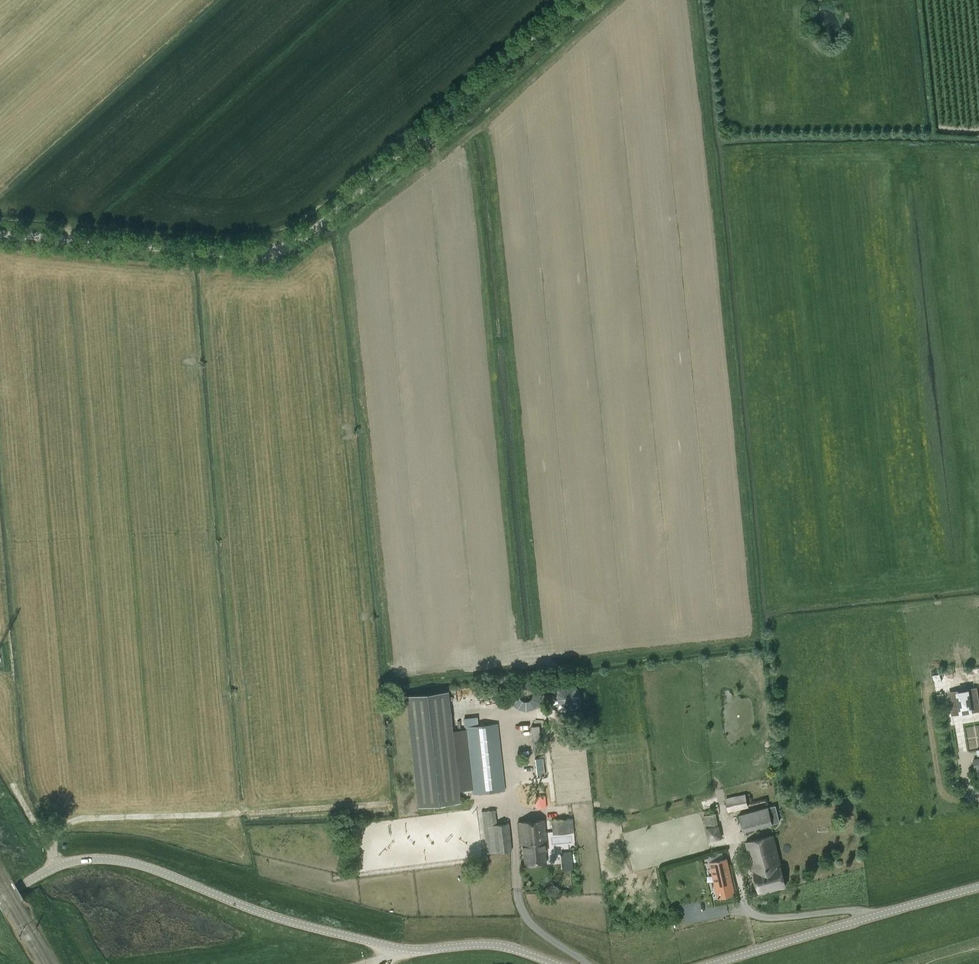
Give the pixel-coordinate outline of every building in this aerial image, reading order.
[(580,682),(557,682),(558,710),(581,709),(580,682)] [(417,806),(460,801),(448,689),(405,694),(417,806)] [(971,711),(968,691),(950,693),(953,713),(971,711)] [(518,693),(512,699),(526,714),(538,703),(532,697),(526,702),(518,693)] [(955,727),(963,726),(963,722),(978,720),(978,711),(960,712),(961,716),(954,716),(955,727)] [(474,793),(504,789),(497,723),(466,727),(474,793)] [(540,724),(531,726),(536,750),(544,749),(540,724)] [(536,777),(550,776),(550,764),(536,765),(536,777)] [(729,810),(748,806),(745,794),(726,799),(729,810)] [(772,824),(768,807),(739,815),(744,831),(772,824)] [(487,853),(511,850),(508,823),(496,824),(494,810),(482,812),(487,853)] [(708,840),(721,839),(718,813),(705,814),(708,840)] [(555,844),(575,842),(572,818),(552,820),(555,844)] [(545,851),(547,851),(544,819),(518,822),(520,844),(523,843),(525,865),(546,863),(545,851)] [(759,891),(786,885),(773,835),(746,842),(759,891)] [(570,852),(563,853),(564,861),(571,860),(570,852)] [(727,859),(724,859),(711,862),(718,898),(735,894),(727,859)]
